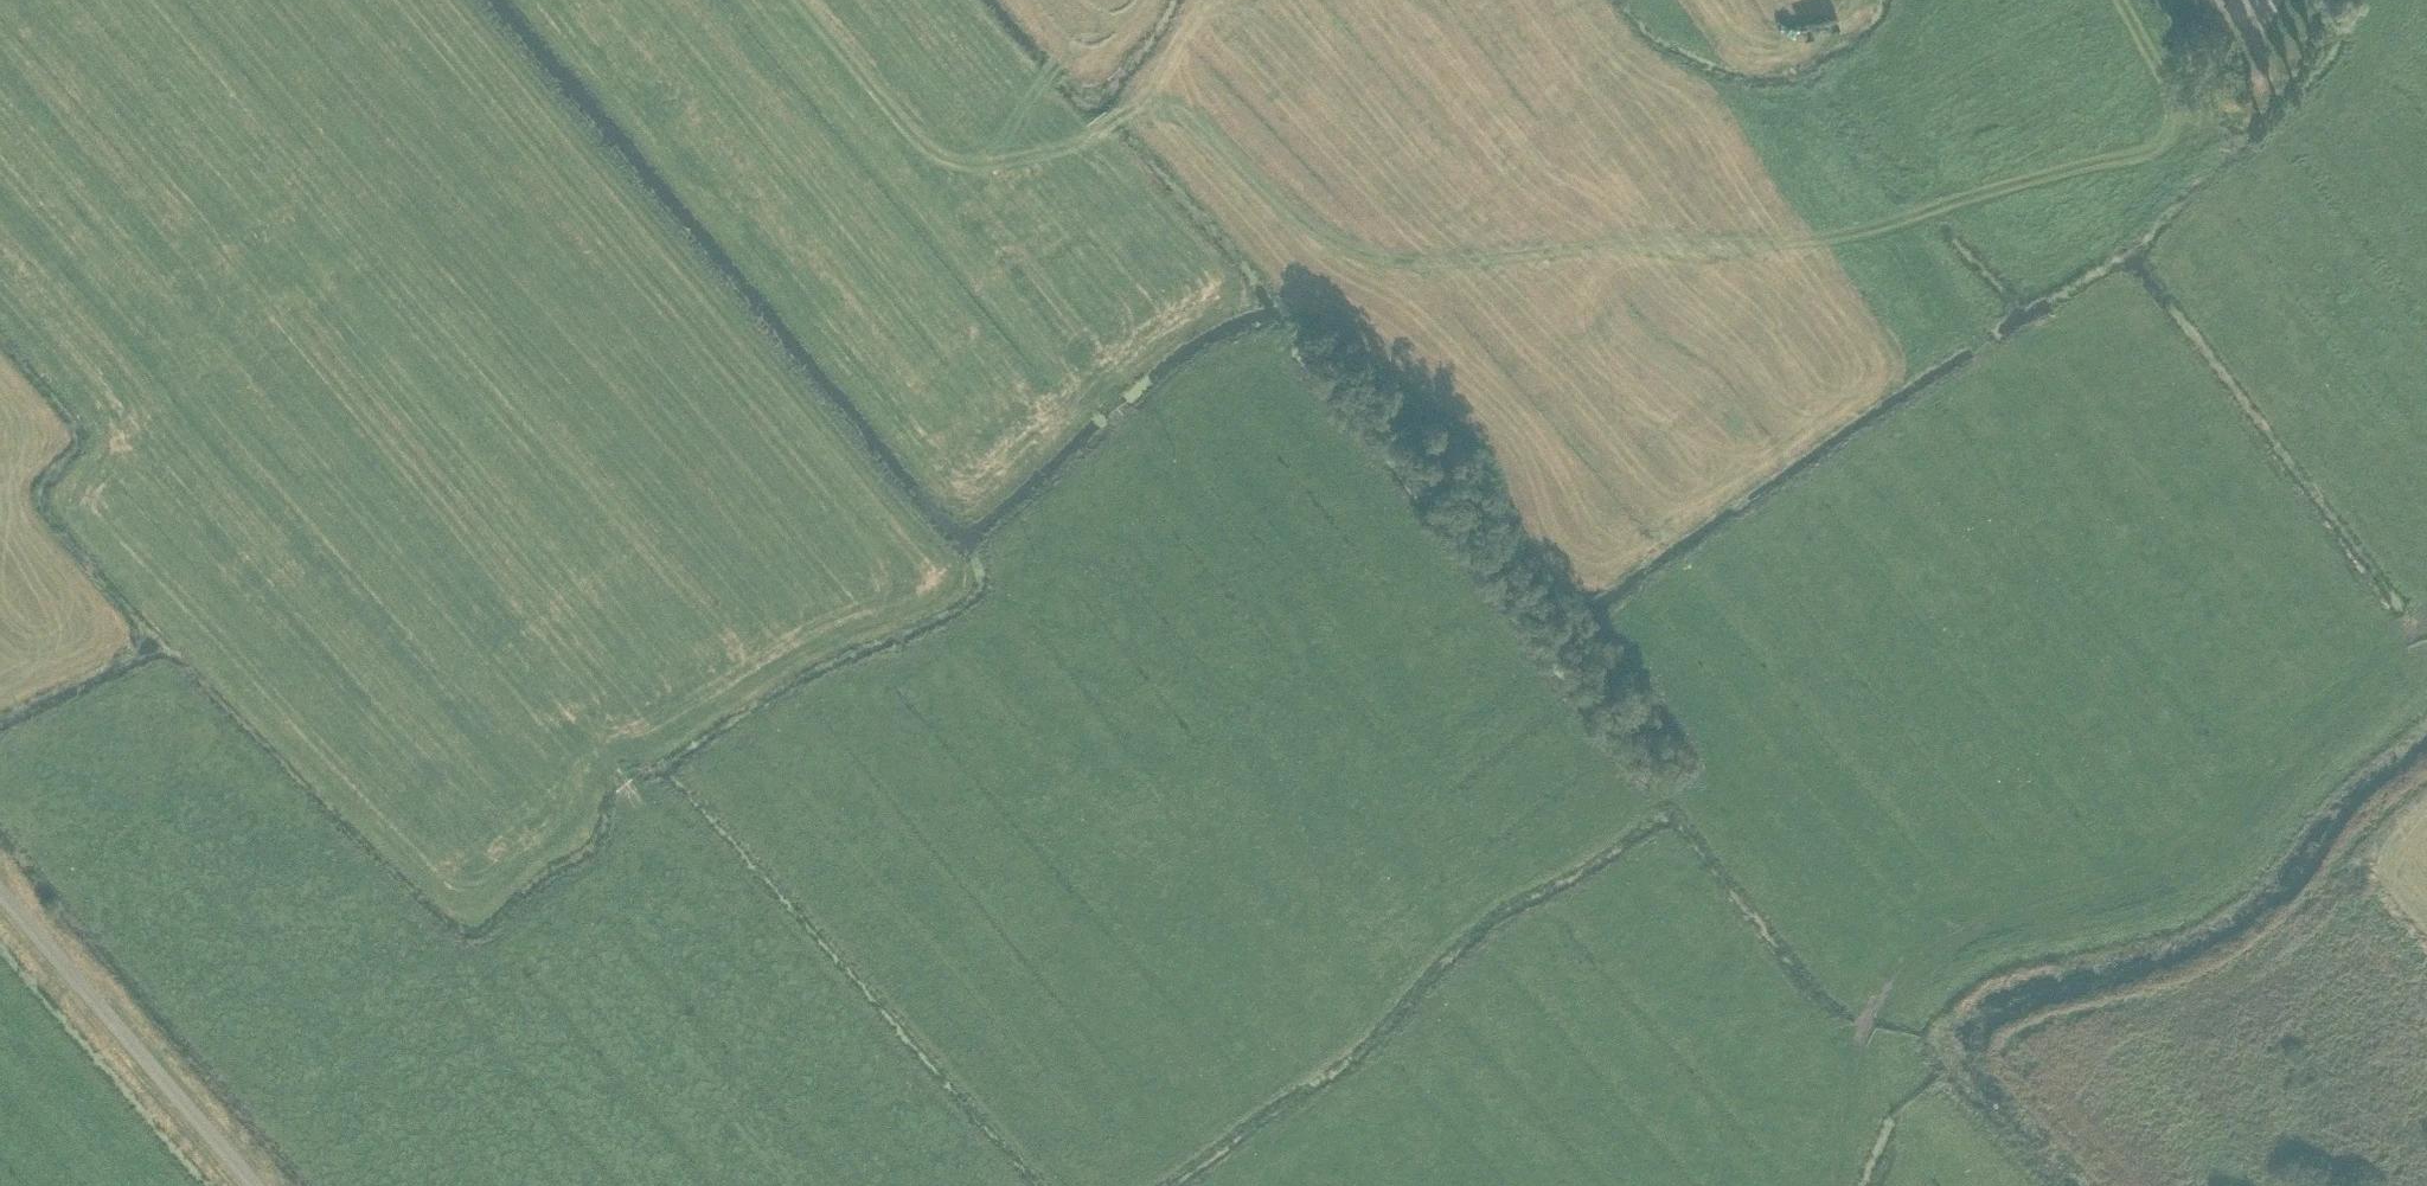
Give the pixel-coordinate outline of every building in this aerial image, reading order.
[(2236,68),(2229,56),(2218,62),(2226,75),(2236,68)]
